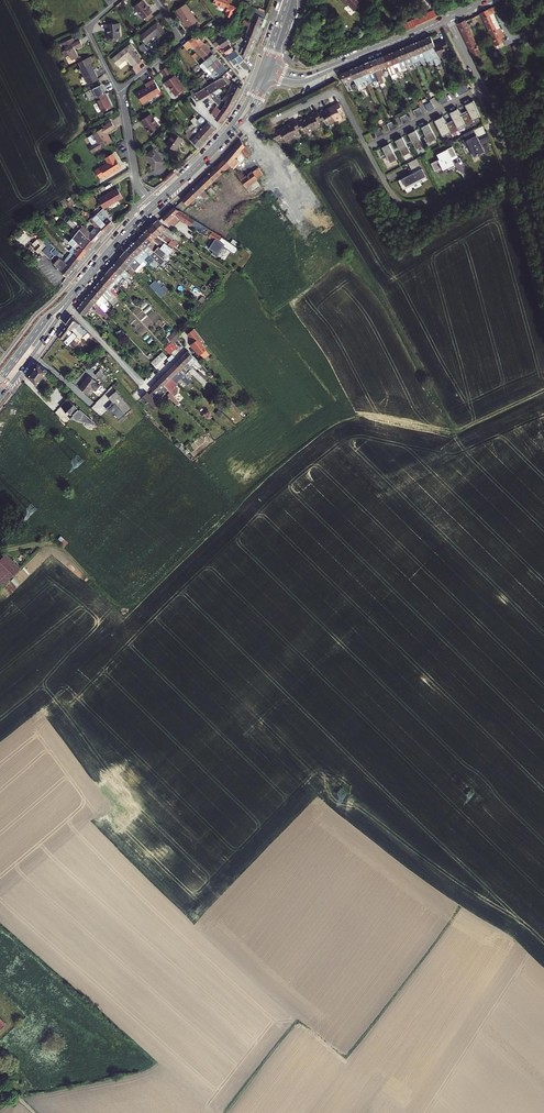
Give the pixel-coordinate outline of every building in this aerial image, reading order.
[(134,7),(143,18),(145,17),(151,12),(152,11),(143,0),(142,0),(134,7)] [(213,3),(227,9),(225,15),(232,18),(236,8),(229,5),(231,0),(214,0),(213,3)] [(347,5),(348,4),(354,10),(363,2),(360,0),(341,0),(347,5)] [(197,21),(186,4),(176,10),(181,18),(182,17),(183,19),(182,19),(185,24),(186,23),(189,27),(197,21)] [(267,14),(248,6),(243,14),(246,11),(265,19),(267,14)] [(493,8),(488,10),(501,38),(505,36),(493,13),(495,12),(493,8)] [(435,9),(401,25),(404,31),(438,15),(435,9)] [(490,33),(496,45),(503,42),(501,38),(488,10),(480,14),(482,18),(483,17),(489,31),(488,32),(488,34),(490,33)] [(258,36),(265,19),(246,11),(243,14),(250,17),(252,18),(250,22),(249,21),(244,19),(242,24),(248,26),(245,35),(246,36),(255,40),(256,40),(258,36)] [(222,35),(224,34),(214,20),(211,23),(216,29),(217,28),(222,35)] [(459,24),(474,56),(480,53),(465,21),(459,24)] [(157,22),(140,36),(145,43),(154,36),(154,35),(155,33),(156,34),(158,36),(165,31),(157,22)] [(119,23),(105,24),(105,28),(107,28),(108,39),(120,38),(119,23)] [(229,32),(226,35),(232,43),(235,41),(229,32)] [(191,45),(196,51),(204,44),(196,35),(183,45),(187,49),(189,47),(188,47),(191,45)] [(225,35),(213,44),(215,47),(219,44),(221,48),(230,42),(225,35)] [(243,44),(251,48),(255,40),(246,36),(243,44)] [(428,45),(433,58),(437,67),(440,66),(439,62),(441,61),(439,57),(434,44),(430,36),(425,38),(428,45)] [(73,37),(68,40),(64,42),(63,42),(66,49),(62,51),(65,57),(69,55),(72,60),(79,56),(75,48),(82,45),(80,40),(75,42),(73,37)] [(425,38),(419,41),(426,60),(427,61),(433,58),(428,45),(425,38)] [(445,39),(434,44),(439,57),(447,54),(445,50),(448,48),(445,39)] [(417,54),(419,57),(421,62),(426,60),(419,41),(413,43),(417,54)] [(219,44),(215,47),(219,51),(222,49),(223,50),(227,55),(234,50),(229,44),(231,43),(230,42),(221,48),(219,44)] [(413,43),(406,47),(412,61),(416,59),(414,55),(417,54),(413,43)] [(192,55),(194,58),(200,54),(205,60),(213,53),(204,44),(196,51),(192,55)] [(251,48),(243,44),(241,49),(237,44),(234,45),(245,61),(247,61),(249,57),(248,57),(251,48)] [(129,45),(112,58),(118,66),(125,60),(125,59),(127,57),(127,58),(134,66),(141,61),(129,45)] [(403,48),(400,49),(407,67),(413,65),(412,61),(406,47),(403,48)] [(234,50),(227,55),(231,61),(234,65),(238,62),(239,64),(243,61),(235,49),(234,50)] [(400,49),(394,51),(400,65),(403,64),(404,68),(407,67),(400,49)] [(394,51),(388,54),(396,72),(399,71),(397,66),(400,65),(394,51)] [(204,71),(205,70),(218,59),(213,53),(205,60),(204,61),(200,65),(204,71)] [(396,72),(388,54),(383,56),(387,66),(391,76),(392,79),(398,76),(397,73),(396,72)] [(164,61),(167,65),(173,59),(171,56),(164,61)] [(383,56),(371,61),(378,78),(380,84),(384,82),(381,76),(384,75),(381,68),(387,66),(383,56)] [(79,62),(78,62),(81,67),(79,68),(87,84),(97,79),(94,72),(92,72),(91,70),(93,70),(89,64),(92,62),(89,57),(79,62)] [(218,59),(205,70),(210,75),(222,64),(218,59)] [(371,61),(365,63),(372,81),(378,78),(371,61)] [(372,81),(365,63),(359,66),(363,77),(365,81),(367,80),(369,84),(373,83),(372,81)] [(222,64),(210,75),(214,79),(220,75),(227,69),(222,64)] [(167,65),(160,70),(165,76),(167,78),(166,79),(167,80),(163,82),(166,87),(168,86),(175,96),(183,90),(174,75),(170,78),(168,74),(171,72),(167,65)] [(356,84),(356,85),(364,82),(366,86),(367,85),(365,81),(363,77),(359,66),(350,69),(354,79),(355,82),(356,84)] [(350,69),(339,74),(345,83),(354,79),(350,69)] [(219,88),(230,82),(226,77),(228,76),(226,73),(222,76),(222,77),(219,79),(214,82),(218,89),(219,88)] [(200,83),(201,82),(205,80),(205,79),(203,77),(205,76),(204,75),(197,79),(200,83)] [(203,86),(205,85),(212,80),(208,76),(205,79),(205,80),(201,82),(203,86)] [(136,93),(143,104),(156,95),(149,82),(145,84),(147,87),(140,91),(136,93)] [(218,89),(214,82),(206,86),(210,94),(213,92),(218,89)] [(232,83),(227,92),(237,97),(241,88),(232,83)] [(466,83),(455,88),(459,95),(469,90),(466,83)] [(93,88),(95,93),(97,97),(95,97),(102,111),(112,107),(105,93),(101,84),(93,88)] [(194,88),(190,91),(192,94),(196,102),(209,94),(210,94),(206,86),(196,92),(194,88)] [(233,106),(237,97),(227,92),(225,91),(219,98),(225,101),(233,106)] [(222,122),(233,106),(225,101),(219,98),(217,97),(215,95),(213,92),(210,94),(209,94),(213,100),(220,106),(220,107),(217,105),(212,113),(217,116),(215,118),(221,123),(222,122)] [(444,94),(438,97),(442,104),(448,100),(444,94)] [(473,100),(464,104),(468,111),(473,119),(480,116),(473,100)] [(431,101),(425,104),(428,111),(434,107),(431,101)] [(338,102),(328,108),(335,121),(342,117),(339,113),(343,111),(338,102)] [(420,106),(413,110),(416,117),(423,113),(420,106)] [(322,120),(323,122),(326,120),(328,125),(335,121),(328,108),(318,113),(322,120)] [(457,108),(449,112),(453,119),(458,127),(464,124),(461,115),(457,108)] [(321,126),(318,121),(322,120),(318,113),(317,111),(307,116),(314,130),(321,126)] [(474,121),(473,119),(468,111),(461,115),(464,124),(465,126),(474,121)] [(150,113),(140,120),(143,124),(144,124),(151,133),(160,127),(150,113)] [(407,113),(400,117),(403,123),(410,120),(407,113)] [(197,120),(212,133),(216,129),(202,115),(197,120)] [(297,122),(301,129),(301,130),(305,129),(307,133),(314,130),(307,116),(297,122)] [(442,116),(434,120),(442,135),(449,132),(446,123),(442,116)] [(458,127),(453,119),(446,123),(449,132),(450,133),(459,129),(458,127)] [(208,138),(212,133),(197,120),(193,124),(194,124),(193,125),(195,127),(208,138)] [(297,131),(301,129),(297,122),(296,120),(286,125),(293,138),(299,135),(297,131)] [(394,120),(387,123),(390,130),(397,126),(394,120)] [(106,133),(107,132),(115,128),(111,121),(102,127),(103,128),(87,137),(92,145),(96,151),(112,141),(109,136),(108,136),(106,133)] [(428,123),(421,126),(429,142),(436,138),(428,123)] [(293,138),(286,125),(269,134),(274,138),(277,141),(283,138),(286,142),(293,138)] [(384,133),(381,126),(374,130),(377,137),(384,133)] [(204,143),(208,138),(195,127),(191,131),(191,132),(204,143)] [(465,137),(462,139),(465,145),(468,143),(474,155),(484,150),(486,152),(490,150),(487,143),(490,140),(488,134),(479,139),(473,128),(463,134),(465,137)] [(415,129),(408,133),(416,149),(423,145),(415,129)] [(183,138),(174,132),(166,144),(175,150),(183,138)] [(199,147),(199,148),(204,143),(191,132),(187,136),(197,149),(199,147)] [(402,136),(395,140),(403,155),(410,152),(402,136)] [(233,169),(252,152),(243,142),(175,202),(182,210),(201,194),(204,198),(209,194),(205,189),(230,166),(233,169)] [(389,143),(382,146),(390,162),(397,158),(389,143)] [(439,158),(431,163),(435,170),(442,167),(443,169),(448,166),(449,168),(455,165),(452,159),(457,156),(452,146),(437,154),(439,158)] [(151,162),(150,163),(155,169),(164,162),(154,148),(145,155),(149,160),(150,160),(151,162)] [(100,167),(101,169),(96,172),(100,178),(105,175),(106,176),(121,167),(113,153),(105,158),(108,163),(100,167)] [(410,173),(398,180),(403,189),(427,177),(417,157),(408,162),(412,169),(409,171),(410,173)] [(238,173),(247,192),(261,186),(257,178),(263,175),(255,160),(245,164),(249,173),(244,175),(242,172),(238,173)] [(266,173),(271,170),(268,164),(263,167),(266,173)] [(123,197),(117,188),(98,199),(103,209),(107,206),(110,210),(117,206),(115,202),(123,197)] [(211,230),(174,207),(173,207),(161,217),(166,222),(168,220),(171,223),(173,225),(179,218),(204,233),(205,232),(208,234),(211,230)] [(105,232),(113,225),(108,219),(104,223),(97,214),(93,218),(98,223),(101,227),(101,228),(105,232)] [(179,240),(181,237),(167,227),(166,228),(158,220),(158,219),(153,223),(161,232),(171,237),(172,236),(175,238),(179,240)] [(87,237),(79,229),(73,222),(65,229),(69,233),(70,235),(81,247),(88,252),(95,243),(87,237)] [(100,236),(105,232),(101,228),(101,227),(98,223),(89,233),(82,226),(79,229),(87,237),(95,243),(100,236)] [(153,223),(148,228),(157,236),(168,245),(173,249),(178,242),(175,240),(174,239),(171,237),(161,232),(153,223)] [(168,245),(157,236),(148,228),(144,231),(143,233),(151,241),(165,253),(168,255),(173,249),(168,245)] [(222,237),(211,230),(208,234),(210,235),(209,236),(215,241),(214,243),(213,242),(209,248),(213,251),(212,253),(217,256),(223,246),(235,254),(238,248),(222,237)] [(143,233),(139,237),(152,251),(161,258),(165,253),(151,241),(143,233)] [(74,246),(69,251),(71,252),(73,255),(81,261),(88,252),(81,247),(70,235),(66,238),(65,239),(74,246)] [(152,251),(139,237),(136,240),(135,241),(145,252),(149,255),(153,259),(160,265),(164,261),(161,258),(152,251)] [(67,277),(74,269),(63,261),(59,258),(61,254),(54,248),(55,247),(47,239),(43,243),(46,246),(42,251),(67,277)] [(145,252),(135,241),(130,246),(147,262),(150,260),(151,261),(153,259),(149,255),(145,252)] [(147,262),(130,246),(126,250),(143,266),(147,262)] [(143,266),(126,250),(122,254),(120,257),(132,267),(137,272),(143,266)] [(63,261),(74,269),(81,261),(73,255),(71,252),(63,261)] [(116,261),(131,274),(131,275),(134,273),(130,269),(132,267),(120,257),(116,261)] [(120,274),(123,277),(130,285),(132,282),(128,278),(131,274),(116,261),(111,267),(120,274)] [(117,284),(123,277),(120,274),(111,267),(106,272),(105,274),(113,280),(114,281),(115,282),(117,284)] [(107,287),(113,280),(105,274),(101,278),(99,281),(107,287)] [(164,279),(159,274),(155,278),(160,283),(164,279)] [(167,292),(155,279),(150,284),(162,296),(167,292)] [(106,299),(113,293),(112,293),(111,291),(109,289),(107,287),(99,281),(93,288),(101,294),(106,299)] [(141,285),(148,292),(151,290),(144,282),(141,285)] [(107,300),(106,299),(101,294),(93,288),(87,295),(96,303),(99,307),(102,304),(103,303),(107,300)] [(126,303),(114,291),(112,293),(113,293),(124,305),(126,303)] [(104,311),(99,307),(96,303),(87,295),(82,302),(76,309),(79,312),(80,313),(84,316),(92,306),(94,307),(95,311),(105,319),(108,316),(106,314),(104,311)] [(167,296),(163,300),(169,306),(172,302),(167,296)] [(66,325),(71,329),(78,336),(81,339),(88,332),(71,316),(65,324),(66,325)] [(70,330),(65,326),(58,336),(59,336),(60,337),(61,338),(64,340),(66,344),(67,345),(78,336),(71,329),(70,330)] [(193,328),(187,333),(193,341),(190,344),(194,349),(199,354),(200,354),(203,358),(208,354),(201,344),(204,342),(193,328)] [(171,342),(172,343),(173,343),(180,337),(179,336),(176,333),(173,330),(167,337),(171,342)] [(171,342),(164,348),(170,354),(177,348),(173,343),(172,343),(171,342)] [(188,351),(182,357),(191,366),(194,363),(199,369),(201,367),(206,372),(208,370),(188,351)] [(157,368),(160,366),(163,363),(164,361),(158,355),(151,362),(157,368)] [(191,366),(182,357),(174,365),(184,375),(190,370),(204,383),(206,381),(191,366)] [(36,385),(48,371),(38,363),(28,377),(30,380),(36,385)] [(184,375),(174,365),(167,372),(176,382),(180,378),(187,385),(191,382),(184,375)] [(99,371),(95,375),(104,382),(108,377),(103,374),(99,371)] [(176,382),(167,372),(159,380),(168,390),(170,392),(173,396),(174,396),(177,393),(177,390),(175,387),(178,384),(176,382)] [(100,385),(88,376),(79,387),(87,393),(92,387),(95,390),(100,385)] [(168,390),(159,380),(150,388),(153,391),(150,395),(147,392),(141,398),(152,409),(158,403),(156,401),(168,390)] [(167,395),(177,405),(180,403),(179,402),(175,398),(174,396),(173,396),(170,392),(167,395)] [(74,404),(68,398),(61,405),(67,411),(68,410),(72,414),(72,413),(74,415),(71,418),(78,420),(90,423),(92,418),(80,408),(80,409),(78,408),(78,407),(75,403),(74,404)] [(21,568),(6,554),(0,560),(0,587),(1,588),(21,568)] [(11,999),(1,988),(0,989),(0,1002),(4,1006),(11,999)] [(8,1009),(13,1015),(19,1010),(13,1004),(8,1009)] [(13,1015),(8,1009),(7,1009),(0,1015),(1,1016),(0,1016),(0,1028),(13,1015)]
